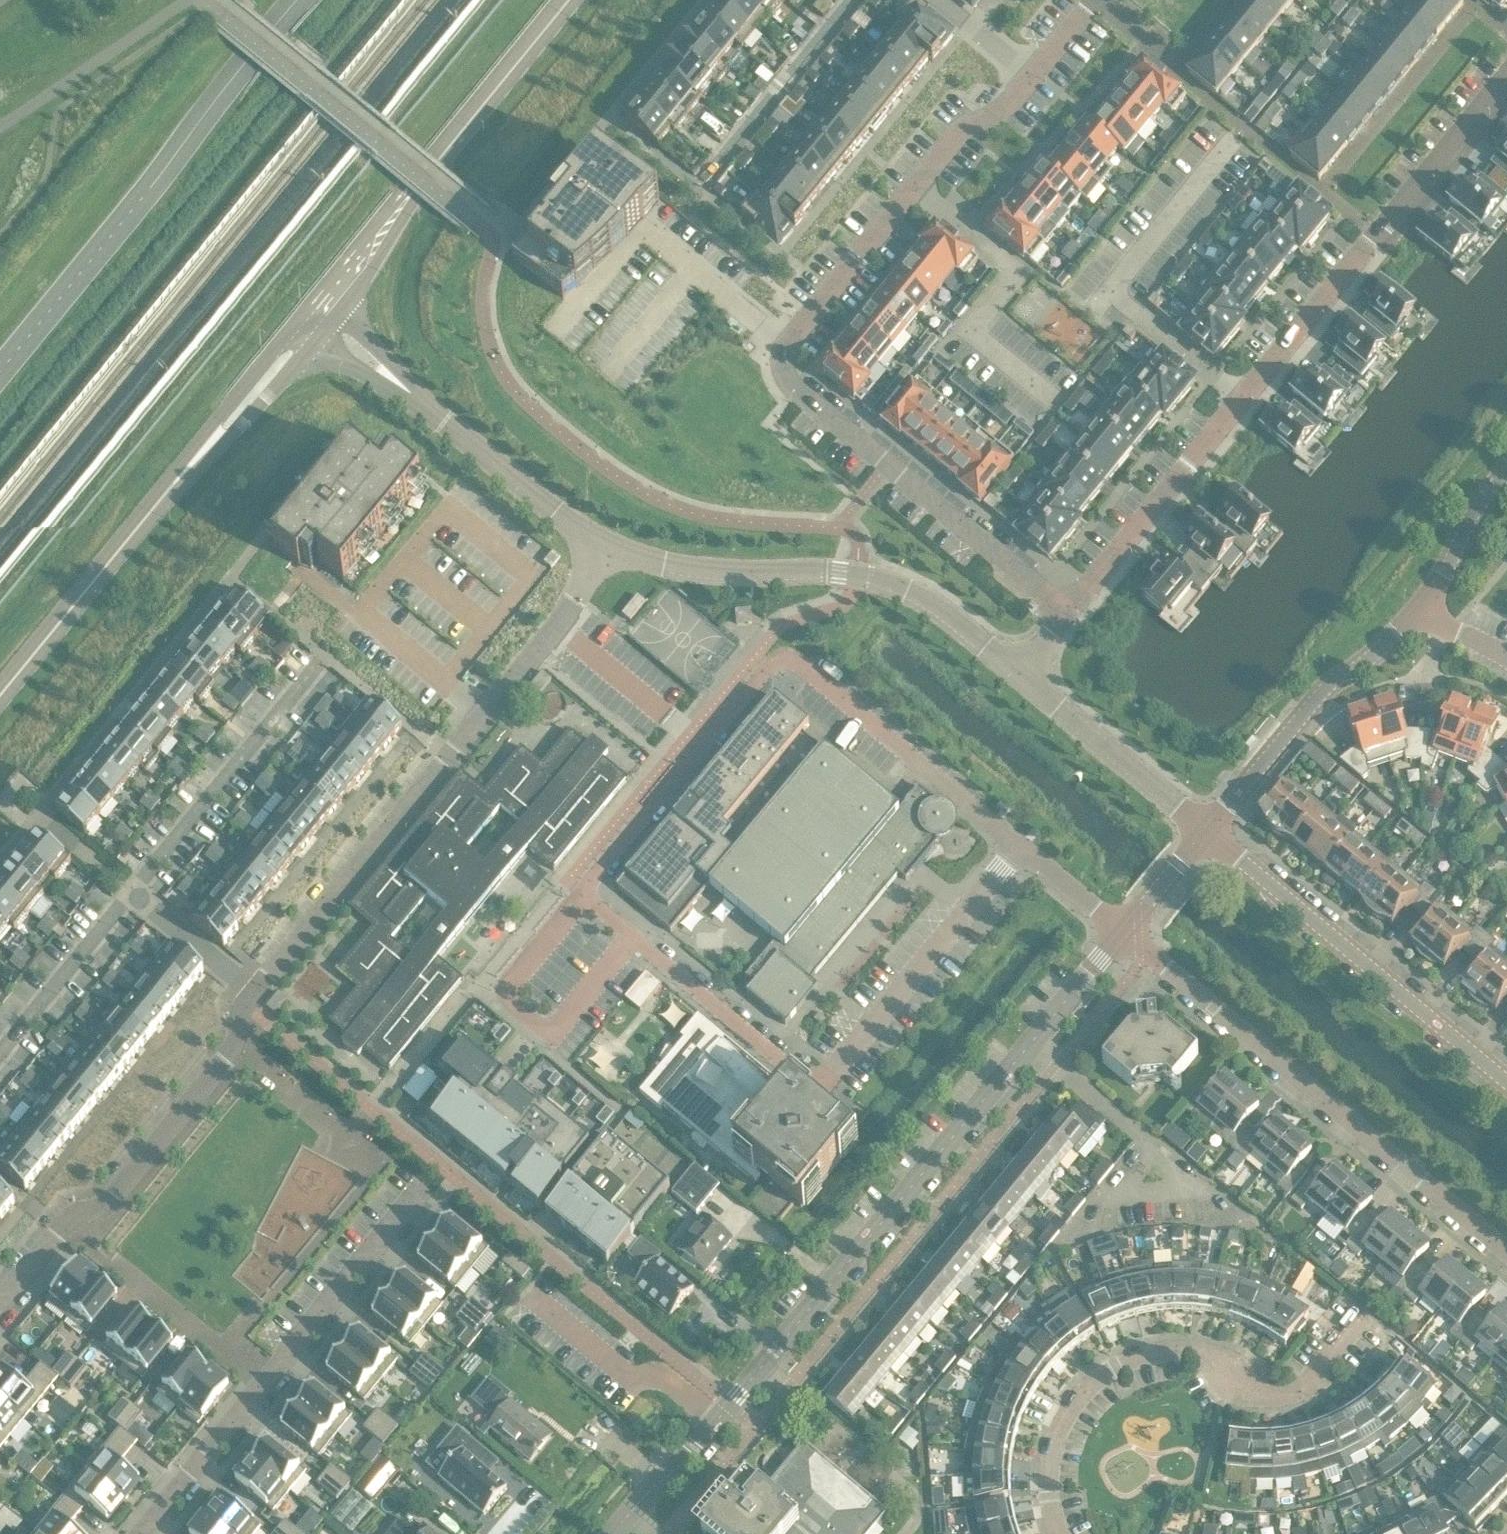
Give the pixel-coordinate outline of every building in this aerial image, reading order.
[(720,4),(757,34),(770,18),(748,0),(723,0),(720,4)] [(770,18),(784,0),(748,0),(770,18)] [(876,0),(871,0),(868,3),(876,10),(881,4),(876,0)] [(1262,0),(1247,0),(1240,8),(1269,31),(1281,16),(1262,0)] [(1281,16),(1294,0),(1262,0),(1281,16)] [(1436,37),(1449,21),(1424,0),(1419,0),(1408,13),(1436,37)] [(1449,21),(1463,4),(1458,0),(1424,0),(1449,21)] [(819,1),(813,9),(824,18),(830,10),(819,1)] [(952,31),(915,1),(902,18),(939,47),(952,31)] [(1339,1),(1335,6),(1342,12),(1347,7),(1339,1)] [(720,4),(706,20),(743,51),(757,34),(720,4)] [(1342,12),(1335,6),(1330,12),(1337,18),(1342,12)] [(1227,24),(1256,47),(1269,31),(1240,8),(1227,24)] [(1352,11),(1347,17),(1355,23),(1359,17),(1352,11)] [(1395,29),(1423,52),(1436,37),(1408,13),(1395,29)] [(1355,23),(1347,17),(1342,23),(1350,29),(1355,23)] [(939,47),(902,18),(889,34),(925,64),(929,59),(932,62),(941,51),(938,49),(939,47)] [(706,20),(693,36),(730,67),(743,51),(706,20)] [(852,23),(847,29),(855,35),(860,29),(852,23)] [(1214,40),(1243,63),(1256,47),(1227,24),(1214,40)] [(842,35),(850,41),(855,35),(847,29),(842,35)] [(1382,45),(1410,68),(1423,52),(1395,29),(1382,45)] [(925,64),(889,34),(886,37),(893,42),(882,55),(875,50),(912,80),(925,64)] [(1316,34),(1311,40),(1319,46),(1324,40),(1316,34)] [(691,35),(677,53),(715,84),(730,67),(693,36),(691,35)] [(1201,56),(1230,79),(1243,63),(1214,40),(1201,56)] [(1306,45),(1314,52),(1319,46),(1311,40),(1306,45)] [(1324,40),(1319,46),(1327,52),(1331,47),(1324,40)] [(1410,68),(1382,45),(1369,61),(1397,84),(1410,68)] [(1319,46),(1314,52),(1322,58),(1327,52),(1319,46)] [(912,80),(875,50),(862,67),(898,97),(912,80)] [(677,53),(662,70),(664,72),(701,102),(715,84),(677,53)] [(834,60),(826,54),(821,60),(829,67),(834,60)] [(1230,79),(1201,56),(1188,72),(1216,95),(1230,79)] [(1172,113),(1186,96),(1165,79),(1166,79),(1151,67),(1150,67),(1144,61),(1130,78),(1172,113)] [(1356,77),(1384,100),(1397,84),(1369,61),(1356,77)] [(1283,70),(1290,76),(1295,70),(1288,64),(1283,70)] [(886,112),(898,97),(862,67),(861,68),(867,73),(856,87),(850,82),(848,83),(888,115),(889,114),(886,112)] [(1286,81),(1290,76),(1283,70),(1278,75),(1286,81)] [(664,72),(652,87),(689,117),(701,102),(664,72)] [(820,78),(812,72),(807,78),(815,84),(820,78)] [(1295,80),(1303,86),(1308,81),(1300,74),(1295,80)] [(1343,92),(1371,116),(1384,100),(1356,77),(1343,92)] [(1172,113),(1130,78),(1129,79),(1132,81),(1119,96),(1150,121),(1162,106),(1172,114),(1172,113)] [(1303,86),(1295,80),(1290,85),(1298,92),(1303,86)] [(875,132),(888,115),(848,83),(835,99),(875,132)] [(652,87),(639,102),(676,132),(689,117),(652,87)] [(806,94),(799,88),(794,94),(801,100),(806,94)] [(1371,116),(1343,92),(1330,108),(1358,132),(1371,116)] [(801,100),(794,94),(789,100),(796,106),(801,100)] [(1150,121),(1119,96),(1106,112),(1137,137),(1150,121)] [(1257,101),(1264,108),(1269,102),(1261,96),(1257,101)] [(822,116),(858,146),(870,131),(873,134),(875,132),(835,99),(822,116)] [(1260,113),(1264,108),(1257,101),(1252,107),(1260,113)] [(639,102),(625,119),(651,140),(662,149),(676,132),(639,102)] [(1274,106),(1269,111),(1276,118),(1281,112),(1274,106)] [(1198,120),(1205,112),(1200,107),(1193,116),(1198,120)] [(1317,124),(1345,147),(1358,132),(1330,108),(1317,124)] [(1276,118),(1269,111),(1264,117),(1271,123),(1276,118)] [(1087,123),(1124,153),(1137,137),(1106,112),(1094,127),(1088,122),(1087,123)] [(858,146),(822,116),(808,132),(845,162),(858,146)] [(1193,116),(1186,124),(1192,128),(1198,120),(1193,116)] [(768,126),(775,132),(780,126),(773,120),(768,126)] [(1124,153),(1087,123),(1075,138),(1113,170),(1113,169),(1106,163),(1118,148),(1124,153)] [(1304,140),(1333,163),(1345,147),(1317,124),(1304,140)] [(775,132),(768,126),(763,132),(770,138),(775,132)] [(1491,163),(1498,169),(1493,175),(1506,186),(1506,128),(1506,129),(1505,127),(1494,141),(1496,142),(1495,143),(1502,150),(1491,163)] [(1183,128),(1173,140),(1179,144),(1188,132),(1183,128)] [(845,162),(808,132),(807,134),(813,139),(802,153),(796,148),(795,149),(831,178),(845,162)] [(1062,154),(1100,185),(1113,170),(1075,138),(1062,154)] [(1179,144),(1173,140),(1163,152),(1169,156),(1179,144)] [(1304,140),(1291,156),(1319,180),(1333,163),(1304,140)] [(831,178),(795,149),(782,165),(788,170),(818,195),(831,178)] [(755,158),(747,151),(742,157),(750,164),(755,158)] [(1100,185),(1062,154),(1049,169),(1044,164),(1043,165),(1080,195),(1092,180),(1099,186),(1100,185)] [(1151,168),(1156,172),(1166,160),(1161,156),(1151,168)] [(554,207),(510,257),(559,298),(587,275),(604,260),(639,228),(658,206),(648,198),(597,157),(568,192),(554,207)] [(750,164),(742,157),(737,163),(745,170),(750,164)] [(1258,169),(1267,176),(1273,168),(1265,161),(1258,169)] [(1061,206),(1067,211),(1080,195),(1043,165),(1030,181),(1061,206)] [(805,211),(818,195),(788,170),(776,184),(770,179),(768,181),(805,211)] [(1135,187),(1140,192),(1150,180),(1144,175),(1135,187)] [(1448,197),(1450,198),(1449,199),(1462,210),(1479,225),(1481,226),(1490,215),(1492,217),(1506,198),(1503,195),(1506,190),(1506,186),(1493,175),(1488,182),(1481,176),(1470,190),(1462,183),(1461,185),(1459,183),(1448,197)] [(755,198),(791,228),(792,226),(795,229),(804,219),(800,216),(805,211),(768,181),(755,198)] [(1017,197),(1048,222),(1061,206),(1030,181),(1017,197)] [(719,186),(714,192),(721,198),(727,192),(719,186)] [(1140,192),(1135,187),(1125,199),(1130,204),(1140,192)] [(1236,198),(1243,204),(1251,194),(1244,188),(1236,198)] [(1283,207),(1317,234),(1326,223),(1323,221),(1329,214),(1298,189),(1283,207)] [(1048,222),(1017,197),(1005,211),(1003,209),(1002,210),(1044,245),(1045,244),(1036,237),(1048,222)] [(791,228),(755,198),(741,214),(778,244),(791,228)] [(1243,204),(1236,198),(1228,208),(1235,214),(1243,204)] [(1109,219),(1114,223),(1124,211),(1119,207),(1109,219)] [(1265,222),(1300,250),(1305,244),(1308,246),(1317,234),(1283,207),(1270,224),(1266,221),(1265,222)] [(1044,245),(1002,210),(988,227),(995,233),(1010,245),(1031,262),(1044,245)] [(1429,219),(1418,233),(1420,234),(1419,236),(1452,262),(1461,252),(1462,253),(1477,234),(1474,231),(1479,225),(1462,210),(1456,217),(1451,212),(1440,226),(1432,219),(1431,221),(1429,219)] [(1114,223),(1109,219),(1099,231),(1104,235),(1114,223)] [(1300,250),(1265,222),(1251,239),(1284,266),(1293,255),(1290,253),(1295,247),(1299,251),(1300,250)] [(1207,233),(1214,239),(1222,229),(1215,223),(1207,233)] [(923,242),(965,277),(979,260),(958,244),(959,243),(943,231),(936,226),(923,242)] [(1206,249),(1214,239),(1207,233),(1199,243),(1206,249)] [(1093,238),(1083,250),(1088,255),(1098,243),(1093,238)] [(1284,266),(1251,239),(1250,240),(1254,243),(1241,260),(1236,256),(1236,257),(1267,282),(1272,276),(1275,278),(1284,266)] [(943,285),(955,271),(964,278),(965,277),(923,242),(922,243),(924,245),(912,260),(943,285)] [(1088,255),(1083,250),(1073,263),(1078,267),(1088,255)] [(1222,274),(1255,302),(1264,291),(1262,288),(1267,282),(1236,257),(1222,274)] [(1178,268),(1185,274),(1193,264),(1186,259),(1178,268)] [(930,301),(943,285),(912,260),(899,276),(930,301)] [(1068,279),(1075,271),(1070,266),(1063,275),(1068,279)] [(1170,278),(1177,284),(1185,274),(1178,268),(1170,278)] [(990,269),(983,278),(988,282),(995,274),(990,269)] [(1255,302),(1222,274),(1221,275),(1225,279),(1212,295),(1208,292),(1207,292),(1242,321),(1243,320),(1239,317),(1243,311),(1246,313),(1255,302)] [(1063,275),(1056,283),(1062,287),(1068,279),(1063,275)] [(930,301),(899,276),(886,292),(917,317),(930,301)] [(988,282),(983,278),(976,286),(981,290),(988,282)] [(1375,305),(1364,319),(1390,340),(1406,321),(1405,320),(1413,309),(1381,283),(1380,284),(1378,283),(1367,296),(1368,298),(1367,299),(1375,305)] [(968,306),(978,294),(973,290),(963,302),(968,306)] [(917,317),(886,292),(873,308),(904,333),(917,317)] [(1193,310),(1231,340),(1240,329),(1237,327),(1242,321),(1207,292),(1193,310)] [(1156,310),(1163,303),(1154,296),(1148,303),(1156,310)] [(968,306),(963,302),(953,314),(958,318),(968,306)] [(904,333),(873,308),(860,323),(891,348),(904,333)] [(1231,340),(1193,310),(1192,311),(1196,314),(1182,331),(1213,357),(1219,350),(1221,352),(1231,340)] [(1345,342),(1334,355),(1361,376),(1377,357),(1375,356),(1383,345),(1351,319),(1350,320),(1348,319),(1337,332),(1339,334),(1338,335),(1345,342)] [(937,333),(942,338),(952,326),(947,321),(937,333)] [(891,348),(860,323),(848,339),(878,364),(891,348)] [(1123,335),(1131,341),(1137,334),(1129,327),(1123,335)] [(928,352),(938,340),(932,336),(923,348),(928,352)] [(878,364),(848,339),(835,354),(833,352),(832,353),(875,388),(875,387),(866,379),(878,364)] [(919,364),(928,352),(923,348),(913,360),(919,364)] [(875,388),(832,353),(819,370),(825,375),(825,376),(840,388),(841,388),(861,404),(875,388)] [(1108,369),(1116,359),(1109,353),(1101,363),(1108,369)] [(1163,354),(1148,373),(1181,400),(1191,389),(1188,387),(1194,379),(1163,354)] [(934,360),(941,367),(946,362),(938,355),(934,360)] [(946,362),(941,367),(949,374),(954,369),(946,362)] [(1108,369),(1101,363),(1093,373),(1100,379),(1108,369)] [(902,384),(912,372),(906,367),(897,379),(902,384)] [(1148,373),(1141,367),(1129,381),(1126,385),(1134,390),(1164,415),(1170,409),(1172,411),(1181,400),(1148,373)] [(1291,394),(1323,421),(1331,411),(1333,413),(1349,393),(1323,370),(1312,384),(1304,377),(1303,379),(1301,377),(1290,391),(1292,392),(1291,394)] [(950,381),(956,386),(964,376),(958,371),(950,381)] [(956,386),(962,391),(970,381),(964,376),(956,386)] [(899,435),(934,393),(917,379),(901,400),(900,400),(888,415),(883,422),(899,435)] [(887,392),(893,396),(902,384),(897,379),(887,392)] [(962,391),(968,396),(976,386),(970,381),(962,391)] [(1126,385),(1112,402),(1148,432),(1158,421),(1155,418),(1160,413),(1164,416),(1164,415),(1134,390),(1126,385)] [(976,386),(968,396),(974,401),(982,391),(976,386)] [(1072,399),(1079,404),(1087,395),(1080,389),(1072,399)] [(899,435),(900,436),(902,434),(917,446),(950,406),(934,393),(899,435)] [(884,396),(878,404),(883,408),(890,400),(884,396)] [(981,407),(987,412),(996,402),(989,397),(981,407)] [(1079,404),(1072,399),(1064,409),(1071,414),(1079,404)] [(987,412),(994,417),(1002,407),(996,402),(987,412)] [(1112,402),(1097,419),(1131,447),(1137,441),(1139,443),(1148,432),(1112,402)] [(883,408),(878,404),(871,412),(876,417),(883,408)] [(1273,411),(1261,425),(1263,426),(1262,427),(1295,454),(1304,443),(1305,444),(1321,426),(1294,404),(1283,418),(1276,411),(1274,413),(1273,411)] [(950,406),(917,446),(933,459),(966,419),(950,406)] [(994,417),(1000,422),(1008,412),(1002,407),(994,417)] [(1008,412),(1000,422),(1006,427),(1014,417),(1008,412)] [(966,419),(933,459),(949,472),(981,432),(966,419)] [(1097,419),(1083,437),(1120,467),(1129,456),(1126,454),(1131,447),(1097,419)] [(1013,426),(1021,432),(1026,427),(1018,420),(1013,426)] [(1043,434),(1050,440),(1058,430),(1051,424),(1043,434)] [(1026,427),(1021,432),(1030,439),(1034,433),(1026,427)] [(981,432),(949,472),(963,484),(962,486),(962,487),(997,445),(981,432)] [(1050,440),(1043,434),(1035,444),(1042,449),(1050,440)] [(1068,454),(1103,483),(1108,476),(1110,478),(1120,467),(1083,437),(1068,454)] [(997,445),(962,487),(979,501),(985,494),(997,479),(1014,458),(997,445)] [(393,466),(385,460),(377,470),(352,449),(290,525),(274,545),(300,566),(303,563),(311,569),(319,559),(344,580),(422,485),(396,463),(393,466)] [(1068,454),(1054,472),(1091,502),(1100,491),(1097,489),(1103,483),(1068,454)] [(1022,460),(1015,469),(1021,474),(1028,465),(1022,460)] [(1021,474),(1015,469),(1007,479),(1013,484),(1021,474)] [(1054,472),(1039,489),(1078,521),(1074,517),(1079,512),(1081,514),(1091,502),(1054,472)] [(1039,489),(1025,507),(1066,541),(1075,530),(1073,528),(1078,521),(1039,489)] [(1221,535),(1220,536),(1233,546),(1247,558),(1258,545),(1253,541),(1269,521),(1260,513),(1262,510),(1250,500),(1247,503),(1235,493),(1223,507),(1227,510),(1221,517),(1230,524),(1221,535)] [(990,497),(984,504),(992,511),(998,503),(990,497)] [(1025,507),(1022,510),(1010,526),(1018,532),(1017,532),(1048,557),(1054,550),(1057,552),(1066,541),(1025,507)] [(1194,548),(1185,559),(1204,574),(1212,581),(1222,569),(1217,565),(1233,546),(1220,536),(1221,535),(1199,517),(1188,531),(1191,534),(1185,541),(1194,548)] [(551,569),(561,557),(553,551),(544,563),(551,569)] [(1154,584),(1142,597),(1163,614),(1168,608),(1172,611),(1192,586),(1202,594),(1212,581),(1204,574),(1185,559),(1174,572),(1168,566),(1160,575),(1159,573),(1151,582),(1154,584)] [(236,591),(222,608),(256,636),(270,619),(236,591)] [(634,602),(623,615),(630,621),(646,602),(638,596),(634,602)] [(222,608),(208,625),(237,648),(236,649),(242,653),(256,636),(222,608)] [(208,625),(194,642),(223,665),(236,649),(237,648),(208,625)] [(194,642),(180,658),(209,682),(210,681),(223,665),(194,642)] [(276,653),(282,658),(291,647),(285,642),(276,653)] [(180,658),(167,675),(196,699),(195,699),(201,704),(215,686),(210,681),(209,682),(180,658)] [(259,658),(255,663),(266,672),(270,667),(259,658)] [(266,672),(255,663),(250,669),(261,678),(266,672)] [(552,679),(544,672),(543,671),(531,685),(541,693),(552,679)] [(167,675),(153,692),(182,716),(195,699),(196,699),(167,675)] [(232,691),(228,697),(239,706),(243,700),(232,691)] [(153,692),(139,709),(168,733),(168,732),(182,716),(153,692)] [(334,700),(345,709),(349,704),(338,695),(334,700)] [(239,706),(228,697),(223,702),(234,711),(239,706)] [(671,932),(710,886),(823,750),(803,733),(809,725),(775,697),(616,886),(671,932)] [(368,699),(354,716),(388,744),(402,727),(368,699)] [(1374,706),(1371,707),(1388,759),(1403,754),(1406,761),(1421,761),(1422,733),(1402,732),(1399,723),(1403,721),(1396,701),(1387,704),(1386,701),(1373,705),(1374,706)] [(1422,733),(1421,761),(1431,761),(1434,752),(1454,760),(1474,709),(1471,708),(1471,707),(1459,703),(1458,705),(1449,702),(1441,722),(1444,724),(1441,733),(1422,733)] [(1367,766),(1388,759),(1371,707),(1368,708),(1368,707),(1355,711),(1356,714),(1347,717),(1354,738),(1357,737),(1360,746),(1340,762),(1362,780),(1370,774),(1367,766)] [(139,709),(125,726),(154,749),(154,750),(159,754),(174,737),(168,732),(168,733),(139,709)] [(1479,783),(1497,761),(1483,749),(1486,739),(1490,741),(1497,720),(1488,717),(1489,714),(1477,709),(1477,710),(1474,709),(1454,760),(1470,766),(1467,773),(1479,783)] [(325,712),(320,717),(331,726),(336,721),(325,712)] [(354,716),(340,733),(374,761),(388,744),(354,716)] [(331,726),(320,717),(316,722),(326,732),(331,726)] [(204,725),(200,731),(211,740),(215,734),(204,725)] [(125,726),(112,742),(141,766),(154,750),(154,749),(125,726)] [(374,927),(339,970),(338,969),(336,971),(358,988),(340,1010),(331,1019),(329,1021),(348,1037),(343,1043),(358,1055),(363,1049),(389,1070),(391,1068),(398,1057),(453,991),(459,985),(463,981),(464,979),(438,958),(528,849),(554,870),(554,871),(556,869),(563,857),(618,791),(628,781),(629,779),(603,758),(608,752),(594,739),(588,745),(569,730),(568,732),(561,743),(543,764),(521,746),(519,748),(521,749),(486,791),(461,771),(459,773),(452,784),(360,895),(357,898),(351,904),(349,906),(374,927)] [(211,740),(200,731),(195,736),(206,745),(211,740)] [(340,733),(326,750),(361,778),(374,761),(340,733)] [(112,742),(98,759),(127,783),(141,766),(112,742)] [(297,745),(293,750),(304,759),(308,754),(297,745)] [(1336,766),(1326,758),(1313,747),(1305,757),(1328,776),(1336,766)] [(824,748),(823,750),(710,886),(776,941),(746,977),(755,984),(747,993),(786,1025),(818,986),(810,980),(898,874),(906,881),(910,875),(939,841),(936,839),(938,837),(939,837),(944,836),(947,834),(951,831),(954,823),(955,819),(953,815),(952,811),(949,808),(945,805),(941,804),(936,804),(935,804),(933,803),(935,800),(919,787),(899,810),(824,748)] [(304,759),(293,750),(288,756),(299,765),(304,759)] [(326,750),(313,767),(347,795),(361,778),(326,750)] [(98,759),(84,776),(113,799),(127,783),(98,759)] [(177,759),(173,764),(184,773),(188,768),(177,759)] [(1506,802),(1506,769),(1497,761),(1479,783),(1476,786),(1486,795),(1497,789),(1505,803),(1506,802)] [(184,773),(173,764),(168,770),(179,779),(184,773)] [(298,784),(304,789),(305,788),(333,811),(347,795),(313,767),(298,784)] [(1332,780),(1342,788),(1350,778),(1341,770),(1332,780)] [(84,776),(70,792),(99,816),(113,799),(84,776)] [(270,778),(265,784),(276,793),(281,787),(270,778)] [(1260,815),(1264,821),(1265,823),(1266,826),(1268,829),(1271,831),(1272,832),(1305,792),(1288,778),(1258,814),(1260,815)] [(1359,785),(1350,778),(1342,788),(1351,795),(1359,785)] [(276,793),(265,784),(261,790),(272,799),(276,793)] [(304,789),(291,804),(291,805),(319,828),(333,811),(305,788),(304,789)] [(99,816),(70,792),(57,809),(86,833),(99,816)] [(150,792),(145,798),(156,807),(161,801),(150,792)] [(1272,832),(1273,833),(1275,834),(1278,836),(1281,837),(1284,837),(1290,841),(1292,842),(1322,806),(1305,792),(1272,832)] [(1373,811),(1380,803),(1370,794),(1363,803),(1373,811)] [(156,807),(145,798),(141,803),(152,812),(156,807)] [(286,800),(271,817),(306,845),(319,828),(291,805),(291,804),(286,800)] [(1380,803),(1373,811),(1384,820),(1391,812),(1380,803)] [(1308,856),(1338,820),(1322,806),(1292,842),(1308,856)] [(242,812),(238,818),(249,827),(253,821),(242,812)] [(1338,820),(1308,856),(1325,870),(1355,833),(1358,830),(1341,816),(1338,820)] [(271,817),(258,834),(292,862),(306,845),(271,817)] [(249,827),(238,818),(233,823),(244,832),(249,827)] [(1407,839),(1414,830),(1402,821),(1395,829),(1407,839)] [(122,826),(118,831),(129,840),(133,835),(122,826)] [(1414,830),(1407,839),(1418,848),(1425,840),(1414,830)] [(129,840),(118,831),(113,837),(124,846),(129,840)] [(51,876),(56,880),(71,861),(37,833),(23,851),(51,875),(51,876)] [(1341,883),(1371,847),(1355,833),(1325,870),(1341,883)] [(258,834),(244,851),(278,879),(292,862),(258,834)] [(215,846),(210,851),(221,860),(226,855),(215,846)] [(1371,847),(1341,883),(1358,897),(1388,861),(1371,847)] [(39,890),(51,876),(51,875),(23,851),(9,868),(38,891),(39,890)] [(221,860),(210,851),(206,857),(217,866),(221,860)] [(244,851),(230,867),(264,895),(278,879),(244,851)] [(1368,912),(1371,915),(1404,875),(1388,861),(1358,897),(1359,898),(1364,904),(1365,906),(1366,909),(1368,912)] [(216,885),(221,890),(222,889),(251,912),(264,895),(230,867),(216,885)] [(38,891),(9,868),(0,879),(0,888),(30,913),(44,895),(39,890),(38,891)] [(1371,915),(1373,916),(1375,917),(1377,919),(1380,920),(1383,920),(1390,924),(1392,925),(1407,907),(1416,914),(1435,892),(1425,883),(1421,888),(1404,875),(1371,915)] [(187,879),(183,884),(194,893),(198,888),(187,879)] [(70,890),(81,899),(85,893),(74,884),(70,890)] [(194,893),(183,884),(178,890),(189,899),(194,893)] [(0,888),(0,916),(10,925),(10,926),(15,930),(30,913),(0,888)] [(221,890),(209,904),(208,905),(237,929),(251,912),(222,889),(221,890)] [(81,899),(70,890),(65,895),(76,904),(81,899)] [(1411,942),(1416,947),(1416,949),(1418,952),(1420,955),(1422,957),(1423,958),(1456,918),(1440,905),(1444,900),(1435,892),(1416,914),(1424,921),(1409,940),(1411,942)] [(208,905),(209,904),(204,900),(188,919),(222,947),(237,929),(208,905)] [(10,925),(0,916),(0,937),(10,926),(10,925)] [(42,923),(53,932),(58,927),(47,918),(42,923)] [(1423,958),(1424,959),(1427,961),(1429,962),(1432,963),(1435,964),(1442,967),(1444,969),(1459,950),(1468,957),(1487,935),(1477,927),(1473,932),(1456,918),(1423,958)] [(49,938),(53,932),(42,923),(38,929),(49,938)] [(1468,957),(1476,965),(1461,983),(1463,985),(1467,991),(1468,993),(1470,995),(1472,998),(1474,1000),(1475,1001),(1506,963),(1506,960),(1492,948),(1496,943),(1487,935),(1468,957)] [(135,943),(146,952),(150,947),(139,938),(135,943)] [(169,942),(155,959),(191,988),(205,971),(169,942)] [(135,943),(130,949),(141,958),(146,952),(135,943)] [(19,951),(15,957),(26,966),(31,960),(19,951)] [(26,966),(15,957),(11,962),(22,971),(26,966)] [(155,959),(141,976),(177,1005),(191,988),(155,959)] [(1487,1007),(1493,1010),(1495,1012),(1506,998),(1506,963),(1475,1001),(1478,1004),(1481,1005),(1484,1006),(1487,1007)] [(123,980),(112,971),(108,976),(119,985),(123,980)] [(646,972),(625,997),(641,1010),(662,985),(646,972)] [(114,991),(119,985),(108,976),(103,982),(114,991)] [(141,976),(128,993),(163,1022),(177,1005),(141,976)] [(288,1000),(279,992),(267,1006),(276,1014),(288,1000)] [(163,1022),(128,993),(114,1009),(150,1039),(163,1022)] [(91,1019),(96,1013),(85,1004),(80,1010),(91,1019)] [(150,1039),(114,1009),(100,1026),(136,1055),(150,1039)] [(87,1025),(91,1019),(80,1010),(76,1015),(87,1025)] [(1198,1054),(1166,1027),(1163,1031),(1157,1027),(1156,1010),(1136,1011),(1137,1029),(1133,1034),(1129,1031),(1102,1063),(1132,1087),(1138,1081),(1166,1078),(1173,1084),(1198,1054)] [(732,1148),(781,1092),(777,1089),(764,1105),(758,1099),(768,1088),(723,1043),(725,1040),(727,1041),(728,1040),(699,1016),(681,1037),(684,1040),(674,1051),(667,1047),(660,1059),(665,1062),(640,1092),(661,1110),(664,1107),(696,1134),(692,1138),(703,1148),(707,1142),(755,1183),(760,1177),(757,1175),(760,1171),(732,1148)] [(136,1055),(100,1026),(86,1043),(122,1072),(136,1055)] [(501,1044),(511,1032),(504,1026),(494,1038),(501,1044)] [(68,1047),(57,1038),(53,1044),(64,1053),(68,1047)] [(122,1072),(86,1043),(72,1060),(108,1089),(122,1072)] [(59,1058),(64,1053),(53,1044),(48,1049),(59,1058)] [(432,1120),(505,1181),(506,1180),(513,1185),(512,1187),(513,1187),(538,1208),(590,1145),(539,1103),(538,1104),(539,1105),(522,1125),(502,1108),(518,1088),(519,1089),(520,1088),(507,1077),(505,1078),(500,1074),(501,1072),(468,1045),(444,1074),(461,1088),(457,1093),(455,1091),(432,1120)] [(108,1089),(72,1060),(59,1077),(95,1106),(108,1089)] [(36,1086),(41,1081),(30,1072),(25,1077),(36,1086)] [(556,1073),(548,1083),(554,1088),(562,1079),(556,1073)] [(1210,1128),(1216,1121),(1242,1091),(1224,1076),(1210,1093),(1201,1085),(1182,1107),(1193,1116),(1194,1115),(1210,1128)] [(32,1092),(36,1086),(25,1077),(21,1083),(32,1092)] [(95,1106),(59,1077),(44,1094),(50,1099),(51,1098),(81,1123),(95,1106)] [(440,1083),(434,1089),(441,1094),(446,1088),(440,1083)] [(814,1112),(788,1091),(784,1095),(781,1092),(732,1148),(760,1171),(801,1206),(854,1141),(823,1115),(824,1114),(822,1113),(822,1114),(816,1109),(814,1112)] [(1235,1152),(1254,1129),(1245,1121),(1258,1105),(1242,1091),(1216,1121),(1210,1128),(1209,1129),(1235,1152)] [(580,1093),(572,1103),(579,1108),(586,1099),(580,1093)] [(81,1123),(51,1098),(50,1099),(38,1114),(37,1115),(67,1140),(81,1123)] [(1053,1119),(1046,1128),(1072,1150),(1072,1151),(1078,1156),(1105,1123),(1080,1103),(1067,1119),(1061,1114),(1055,1121),(1053,1119)] [(13,1114),(2,1105),(0,1108),(0,1112),(9,1120),(13,1114)] [(607,1107),(596,1120),(602,1125),(613,1113),(607,1107)] [(67,1140),(37,1115),(38,1114),(32,1109),(18,1127),(54,1156),(67,1140)] [(9,1120),(0,1112),(0,1122),(4,1125),(9,1120)] [(1269,1165),(1294,1135),(1277,1121),(1263,1137),(1254,1129),(1235,1152),(1246,1160),(1253,1151),(1269,1165)] [(1170,1123),(1161,1133),(1182,1151),(1191,1140),(1170,1123)] [(54,1156),(18,1127),(5,1143),(10,1147),(10,1148),(40,1173),(54,1156)] [(1040,1139),(1034,1146),(1059,1166),(1072,1151),(1072,1150),(1046,1128),(1038,1137),(1040,1139)] [(1294,1135),(1269,1165),(1263,1171),(1279,1185),(1278,1187),(1288,1196),(1307,1174),(1297,1166),(1311,1149),(1294,1135)] [(546,1214),(563,1228),(608,1265),(668,1191),(607,1141),(546,1214)] [(1020,1160),(1046,1182),(1059,1166),(1034,1146),(1029,1152),(1027,1151),(1020,1160)] [(10,1148),(0,1160),(0,1170),(26,1191),(40,1173),(10,1148)] [(1046,1182),(1020,1160),(1012,1169),(1014,1170),(1008,1177),(1033,1197),(1046,1182)] [(1098,1169),(1106,1176),(1114,1167),(1106,1160),(1098,1169)] [(695,1165),(672,1192),(697,1213),(720,1185),(695,1165)] [(1309,1201),(1327,1215),(1353,1184),(1334,1168),(1319,1186),(1309,1178),(1291,1201),(1301,1209),(1309,1201)] [(1090,1178),(1098,1185),(1105,1177),(1097,1171),(1090,1178)] [(994,1191),(1020,1213),(1033,1197),(1008,1177),(1003,1184),(1001,1182),(994,1191)] [(1347,1248),(1366,1226),(1357,1218),(1372,1200),(1353,1184),(1327,1215),(1344,1230),(1337,1239),(1347,1248)] [(0,1219),(0,1220),(1,1221),(16,1202),(0,1189),(0,1218),(0,1219)] [(1020,1213),(994,1191),(986,1200),(988,1202),(982,1208),(1007,1229),(1020,1213)] [(1071,1202),(1079,1209),(1085,1201),(1077,1194),(1071,1202)] [(1079,1209),(1071,1202),(1064,1210),(1072,1217),(1079,1209)] [(968,1223),(994,1244),(1007,1229),(982,1208),(977,1215),(975,1214),(968,1223)] [(1383,1263),(1409,1231),(1391,1215),(1375,1233),(1366,1226),(1347,1248),(1358,1257),(1365,1248),(1383,1263)] [(705,1270),(729,1240),(702,1218),(678,1249),(686,1255),(698,1265),(705,1270)] [(435,1239),(472,1270),(473,1269),(488,1250),(489,1249),(451,1219),(435,1239)] [(994,1244),(968,1223),(960,1231),(962,1233),(957,1240),(981,1260),(994,1244)] [(1045,1233),(1053,1240),(1059,1232),(1051,1226),(1045,1233)] [(1184,1227),(1173,1227),(1173,1239),(1184,1239),(1184,1227)] [(1154,1228),(1143,1230),(1144,1241),(1155,1239),(1154,1228)] [(1201,1229),(1200,1239),(1210,1240),(1212,1231),(1201,1229)] [(1404,1295),(1423,1273),(1413,1265),(1428,1247),(1409,1231),(1383,1263),(1375,1272),(1394,1288),(1387,1296),(1396,1304),(1404,1295)] [(1230,1232),(1228,1241),(1240,1244),(1242,1235),(1230,1232)] [(1053,1240),(1045,1233),(1038,1241),(1046,1248),(1053,1240)] [(1091,1243),(1087,1244),(1093,1260),(1102,1257),(1119,1252),(1117,1242),(1115,1235),(1110,1237),(1105,1238),(1100,1239),(1096,1241),(1091,1243)] [(472,1270),(435,1239),(418,1259),(456,1290),(456,1289),(472,1270)] [(661,1255),(641,1240),(629,1255),(647,1270),(634,1287),(671,1317),(694,1289),(657,1260),(661,1255)] [(981,1260),(957,1240),(951,1247),(949,1245),(942,1254),(968,1276),(981,1260)] [(1128,1240),(1117,1242),(1119,1252),(1119,1253),(1130,1251),(1129,1250),(1129,1248),(1129,1246),(1128,1245),(1128,1241),(1128,1240)] [(488,1250),(473,1269),(484,1278),(500,1259),(488,1250)] [(1323,1252),(1317,1260),(1327,1269),(1333,1261),(1323,1252)] [(968,1276),(942,1254),(934,1263),(936,1264),(931,1271),(955,1292),(968,1276)] [(523,1280),(530,1271),(510,1255),(503,1263),(523,1280)] [(686,1255),(680,1262),(692,1272),(698,1265),(686,1255)] [(1019,1265),(1027,1272),(1033,1264),(1025,1257),(1019,1265)] [(1118,1323),(1136,1317),(1124,1272),(1109,1277),(1102,1257),(1093,1260),(1092,1260),(1099,1275),(1118,1323)] [(1193,1312),(1197,1261),(1190,1260),(1190,1265),(1172,1265),(1174,1312),(1193,1312)] [(1338,1260),(1330,1270),(1341,1279),(1349,1269),(1338,1260)] [(1174,1312),(1172,1265),(1155,1267),(1154,1261),(1147,1262),(1155,1314),(1174,1312)] [(1197,1261),(1193,1312),(1212,1315),(1221,1270),(1216,1269),(1203,1267),(1204,1261),(1197,1261)] [(1155,1314),(1147,1262),(1141,1263),(1141,1269),(1124,1272),(1136,1317),(1155,1314)] [(1440,1310),(1466,1278),(1447,1262),(1432,1280),(1423,1273),(1404,1295),(1414,1304),(1422,1295),(1440,1310)] [(67,1318),(98,1280),(78,1264),(47,1301),(67,1318)] [(1027,1272),(1019,1265),(1012,1273),(1020,1280),(1027,1272)] [(1231,1320),(1246,1270),(1240,1268),(1238,1274),(1230,1271),(1221,1270),(1212,1315),(1231,1320)] [(1306,1269),(1301,1277),(1310,1284),(1316,1276),(1306,1269)] [(472,1270),(456,1289),(466,1297),(481,1278),(472,1270)] [(1246,1270),(1231,1320),(1249,1326),(1268,1282),(1252,1276),(1253,1272),(1246,1270)] [(955,1292),(931,1271),(925,1278),(923,1277),(916,1286),(942,1307),(955,1292)] [(389,1295),(426,1325),(443,1305),(405,1275),(389,1295)] [(1099,1332),(1118,1323),(1099,1275),(1093,1278),(1099,1294),(1084,1301),(1099,1332)] [(1460,1342),(1479,1320),(1470,1312),(1485,1294),(1466,1278),(1440,1310),(1457,1324),(1450,1333),(1460,1342)] [(98,1280),(67,1318),(87,1334),(118,1297),(98,1280)] [(1028,1281),(1019,1289),(1027,1299),(1036,1291),(1028,1281)] [(1266,1335),(1292,1291),(1286,1287),(1285,1289),(1276,1285),(1268,1282),(1249,1326),(1266,1335)] [(910,1296),(905,1303),(929,1323),(942,1307),(916,1286),(908,1294),(910,1296)] [(993,1296),(1001,1303),(1007,1295),(999,1288),(993,1296)] [(1292,1291),(1266,1335),(1283,1346),(1295,1330),(1298,1332),(1306,1323),(1302,1320),(1303,1318),(1309,1310),(1294,1300),(1298,1294),(1292,1291)] [(426,1325),(389,1295),(373,1315),(410,1345),(426,1325)] [(1001,1303),(993,1296),(986,1304),(994,1311),(1001,1303)] [(1052,1300),(1047,1304),(1078,1346),(1094,1334),(1076,1305),(1062,1314),(1052,1300)] [(483,1325),(490,1316),(471,1301),(464,1309),(483,1325)] [(897,1308),(890,1317),(916,1339),(929,1323),(905,1303),(899,1310),(897,1308)] [(1011,1304),(1003,1312),(1013,1321),(1020,1313),(1011,1304)] [(1078,1346),(1047,1304),(1041,1308),(1045,1313),(1031,1325),(1039,1333),(1063,1358),(1078,1346)] [(123,1363),(154,1326),(134,1309),(103,1347),(123,1363)] [(476,1334),(483,1325),(464,1309),(457,1318),(476,1334)] [(1506,1344),(1506,1312),(1504,1309),(1488,1328),(1479,1320),(1460,1342),(1471,1351),(1478,1342),(1496,1357),(1506,1344)] [(879,1334),(903,1355),(916,1339),(890,1317),(882,1326),(884,1327),(879,1334)] [(967,1328),(975,1334),(981,1327),(973,1320),(967,1328)] [(1417,1321),(1403,1323),(1405,1337),(1419,1335),(1417,1321)] [(154,1326),(123,1363),(143,1380),(174,1342),(154,1326)] [(975,1334),(967,1328),(960,1336),(968,1342),(975,1334)] [(343,1350),(381,1381),(397,1361),(360,1330),(343,1350)] [(1015,1334),(1010,1339),(1050,1372),(1063,1358),(1039,1333),(1028,1345),(1015,1334)] [(903,1355),(879,1334),(873,1341),(871,1340),(864,1349),(890,1370),(903,1355)] [(1019,1355),(1009,1368),(1038,1387),(1050,1372),(1010,1339),(1006,1344),(1019,1355)] [(1496,1357),(1506,1366),(1506,1344),(1496,1357)] [(853,1366),(877,1386),(890,1370),(864,1349),(856,1357),(858,1359),(853,1366)] [(381,1381),(343,1350),(327,1370),(365,1401),(381,1381)] [(941,1359),(949,1366),(956,1358),(948,1351),(941,1359)] [(79,1361),(69,1353),(53,1373),(59,1378),(62,1381),(79,1361)] [(179,1409),(210,1371),(189,1355),(158,1392),(179,1409)] [(437,1380),(444,1372),(426,1356),(418,1365),(437,1380)] [(949,1366),(941,1359),(935,1367),(943,1374),(949,1366)] [(961,1360),(957,1366),(969,1373),(972,1367),(961,1360)] [(79,1361),(62,1381),(71,1389),(88,1368),(79,1361)] [(1400,1362),(1388,1377),(1424,1409),(1427,1411),(1432,1406),(1425,1400),(1435,1386),(1429,1382),(1427,1380),(1429,1376),(1419,1370),(1417,1373),(1400,1362)] [(33,1375),(50,1389),(59,1378),(53,1373),(42,1364),(33,1375)] [(410,1373),(428,1389),(437,1380),(418,1365),(410,1373)] [(877,1386),(853,1366),(847,1373),(845,1371),(838,1380),(864,1402),(877,1386)] [(986,1374),(983,1380),(1028,1404),(1038,1387),(1009,1368),(1001,1382),(986,1374)] [(33,1375),(24,1386),(3,1369),(0,1373),(0,1400),(25,1420),(50,1389),(33,1375)] [(210,1371),(179,1409),(199,1425),(230,1388),(210,1371)] [(948,1375),(939,1387),(947,1394),(957,1382),(948,1375)] [(1374,1391),(1407,1427),(1408,1426),(1424,1409),(1388,1377),(1374,1391)] [(491,1429),(502,1437),(530,1461),(550,1436),(510,1402),(507,1400),(511,1395),(491,1378),(472,1401),(488,1415),(476,1430),(485,1437),(491,1429)] [(851,1418),(864,1402),(838,1380),(831,1389),(832,1390),(826,1398),(851,1418)] [(1028,1404),(983,1380),(979,1386),(984,1389),(977,1405),(1021,1421),(1028,1404)] [(915,1390),(923,1397),(930,1389),(922,1383),(915,1390)] [(298,1406),(336,1437),(352,1417),(314,1386),(298,1406)] [(923,1397),(915,1390),(909,1398),(917,1405),(923,1397)] [(1407,1427),(1374,1391),(1360,1403),(1389,1443),(1407,1427)] [(118,1427),(134,1406),(125,1399),(108,1419),(118,1427)] [(25,1420),(0,1400),(0,1450),(25,1420)] [(967,1402),(962,1419),(967,1420),(972,1422),(977,1405),(967,1402)] [(1344,1414),(1365,1452),(1380,1442),(1385,1449),(1390,1445),(1389,1443),(1360,1403),(1344,1414)] [(928,1404),(925,1416),(936,1418),(939,1407),(928,1404)] [(1021,1421),(977,1405),(972,1422),(967,1420),(965,1427),(1015,1440),(1021,1421)] [(127,1434),(143,1414),(134,1406),(118,1427),(120,1429),(121,1429),(127,1434)] [(336,1437),(298,1406),(281,1426),(319,1457),(336,1437)] [(1443,1409),(1435,1418),(1445,1426),(1453,1417),(1443,1409)] [(391,1435),(398,1427),(379,1411),(372,1420),(391,1435)] [(889,1422),(897,1429),(904,1421),(896,1414),(889,1422)] [(1327,1422),(1347,1470),(1353,1467),(1350,1459),(1365,1452),(1344,1414),(1327,1422)] [(364,1428),(384,1444),(391,1435),(372,1420),(364,1428)] [(939,1421),(926,1423),(928,1437),(941,1436),(939,1421)] [(897,1429),(889,1422),(883,1430),(891,1437),(897,1429)] [(1347,1470),(1327,1422),(1308,1429),(1323,1473),(1327,1471),(1338,1467),(1341,1473),(1347,1470)] [(1015,1440),(965,1427),(963,1434),(968,1435),(965,1452),(1011,1459),(1015,1440)] [(1501,1427),(1480,1448),(1506,1475),(1506,1432),(1501,1427)] [(439,1450),(427,1465),(440,1476),(439,1477),(484,1515),(507,1488),(490,1474),(499,1463),(458,1428),(439,1450)] [(900,1438),(900,1440),(901,1441),(902,1443),(903,1443),(903,1444),(905,1444),(905,1445),(906,1445),(909,1449),(911,1450),(913,1450),(914,1449),(915,1448),(915,1447),(916,1446),(917,1445),(917,1444),(918,1443),(918,1442),(917,1441),(917,1440),(917,1438),(918,1436),(918,1435),(915,1433),(914,1432),(913,1431),(910,1429),(909,1428),(908,1428),(906,1430),(904,1432),(904,1433),(902,1435),(902,1436),(901,1437),(900,1438)] [(121,1429),(120,1429),(112,1440),(129,1454),(138,1443),(121,1429)] [(1323,1473),(1308,1429),(1291,1433),(1300,1493),(1307,1491),(1305,1477),(1316,1474),(1323,1473)] [(1428,1431),(1420,1439),(1426,1446),(1434,1438),(1428,1431)] [(1291,1480),(1292,1485),(1294,1494),(1300,1493),(1291,1433),(1290,1433),(1271,1435),(1274,1482),(1291,1480)] [(1242,1487),(1249,1487),(1252,1436),(1232,1434),(1229,1454),(1225,1453),(1222,1465),(1227,1466),(1226,1468),(1243,1470),(1242,1487)] [(1252,1436),(1249,1487),(1249,1498),(1255,1499),(1256,1483),(1273,1483),(1274,1482),(1271,1435),(1252,1436)] [(61,1439),(56,1445),(62,1450),(67,1444),(61,1439)] [(1414,1439),(1397,1453),(1404,1462),(1421,1449),(1414,1439)] [(124,1502),(141,1482),(120,1465),(129,1454),(112,1440),(86,1471),(124,1502)] [(252,1462),(290,1493),(306,1473),(269,1442),(252,1462)] [(819,1456),(804,1444),(746,1514),(728,1499),(701,1531),(705,1533),(868,1533),(886,1512),(845,1478),(841,1482),(831,1475),(835,1470),(819,1456)] [(1480,1448),(1466,1463),(1469,1466),(1475,1472),(1504,1500),(1506,1496),(1506,1475),(1480,1448)] [(958,1477),(1010,1478),(1011,1459),(965,1452),(963,1470),(958,1470),(958,1477)] [(1465,1471),(1469,1466),(1466,1463),(1454,1452),(1450,1457),(1465,1471)] [(1397,1455),(1376,1469),(1381,1478),(1391,1472),(1404,1463),(1397,1455)] [(399,1471),(380,1457),(356,1488),(375,1502),(399,1471)] [(290,1493),(252,1462),(236,1482),(274,1513),(290,1493)] [(345,1491),(352,1482),(332,1466),(325,1475),(345,1491)] [(1412,1467),(1405,1472),(1412,1481),(1419,1477),(1412,1467)] [(36,1470),(31,1476),(42,1484),(46,1478),(36,1470)] [(78,1516),(87,1505),(108,1522),(124,1502),(86,1471),(61,1502),(78,1516)] [(1504,1500),(1475,1472),(1461,1487),(1489,1515),(1504,1500)] [(318,1484),(337,1500),(345,1491),(325,1475),(318,1484)] [(1010,1478),(958,1477),(958,1479),(963,1479),(963,1501),(975,1501),(1010,1498),(1010,1478)] [(1487,1517),(1489,1515),(1461,1487),(1446,1502),(1450,1506),(1443,1511),(1451,1522),(1460,1516),(1477,1532),(1490,1519),(1487,1517)] [(943,1488),(932,1490),(934,1507),(945,1505),(943,1488)] [(1371,1490),(1356,1497),(1361,1506),(1362,1507),(1377,1499),(1371,1490)] [(227,1533),(256,1533),(261,1528),(223,1497),(207,1518),(227,1533)] [(1338,1504),(1337,1504),(1337,1505),(1338,1505),(1338,1506),(1338,1507),(1338,1508),(1339,1508),(1339,1511),(1341,1515),(1341,1516),(1346,1513),(1348,1513),(1348,1512),(1349,1512),(1350,1511),(1356,1508),(1359,1506),(1361,1506),(1356,1497),(1353,1498),(1350,1499),(1349,1500),(1346,1501),(1342,1502),(1341,1503),(1340,1503),(1338,1504)] [(1410,1512),(1398,1518),(1389,1501),(1383,1504),(1396,1530),(1398,1533),(1421,1533),(1410,1512)] [(69,1526),(78,1516),(61,1502),(36,1533),(37,1533),(78,1533),(69,1526)] [(1451,1522),(1443,1511),(1436,1516),(1429,1502),(1410,1512),(1421,1533),(1445,1533),(1442,1529),(1451,1522)] [(1015,1524),(1011,1504),(976,1509),(964,1512),(968,1533),(976,1533),(1015,1524)] [(0,1514),(0,1533),(2,1533),(7,1528),(15,1533),(23,1523),(5,1508),(0,1514)] [(193,1533),(227,1533),(207,1518),(193,1533)] [(422,1525),(416,1532),(400,1519),(388,1533),(433,1533),(422,1525)] [(286,1521),(279,1530),(284,1533),(302,1533),(286,1521)] [(1015,1524),(976,1533),(1018,1533),(1015,1524)]
